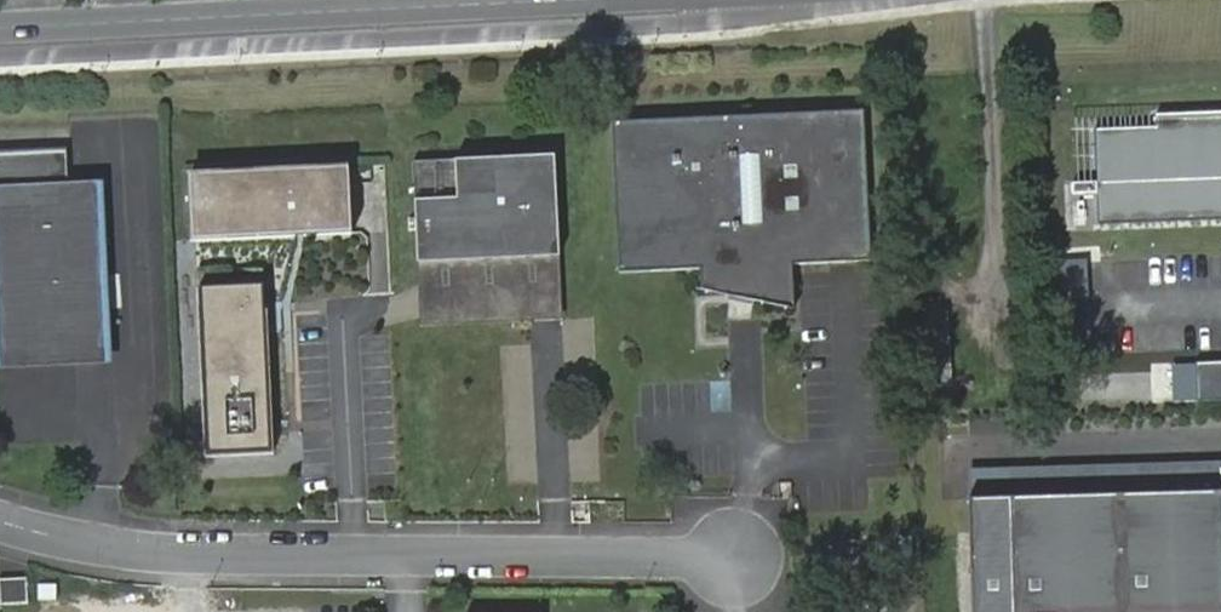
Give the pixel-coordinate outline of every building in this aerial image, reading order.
[(863,111),(611,123),(618,273),(700,270),(700,289),(793,309),(791,266),(870,262),(863,111)] [(1220,231),(1220,127),(1157,129),(1158,140),(1097,141),(1098,195),(1074,195),(1075,207),(1098,206),(1098,236),(1220,231)] [(70,180),(68,142),(0,145),(0,349),(113,343),(104,178),(70,180)] [(554,156),(412,162),(417,263),(559,257),(554,156)] [(348,167),(188,174),(191,241),(351,234),(348,167)] [(559,257),(417,263),(420,326),(562,319),(559,257)] [(199,287),(206,454),(270,452),(263,285),(199,287)] [(0,349),(0,364),(114,358),(113,343),(0,349)] [(1208,416),(1220,416),(1220,373),(1207,373),(1208,416)] [(1016,484),(1017,516),(1220,509),(1220,478),(1016,484)] [(1017,516),(1020,611),(1220,611),(1220,509),(1017,516)] [(25,572),(0,573),(0,604),(27,602),(25,572)]
